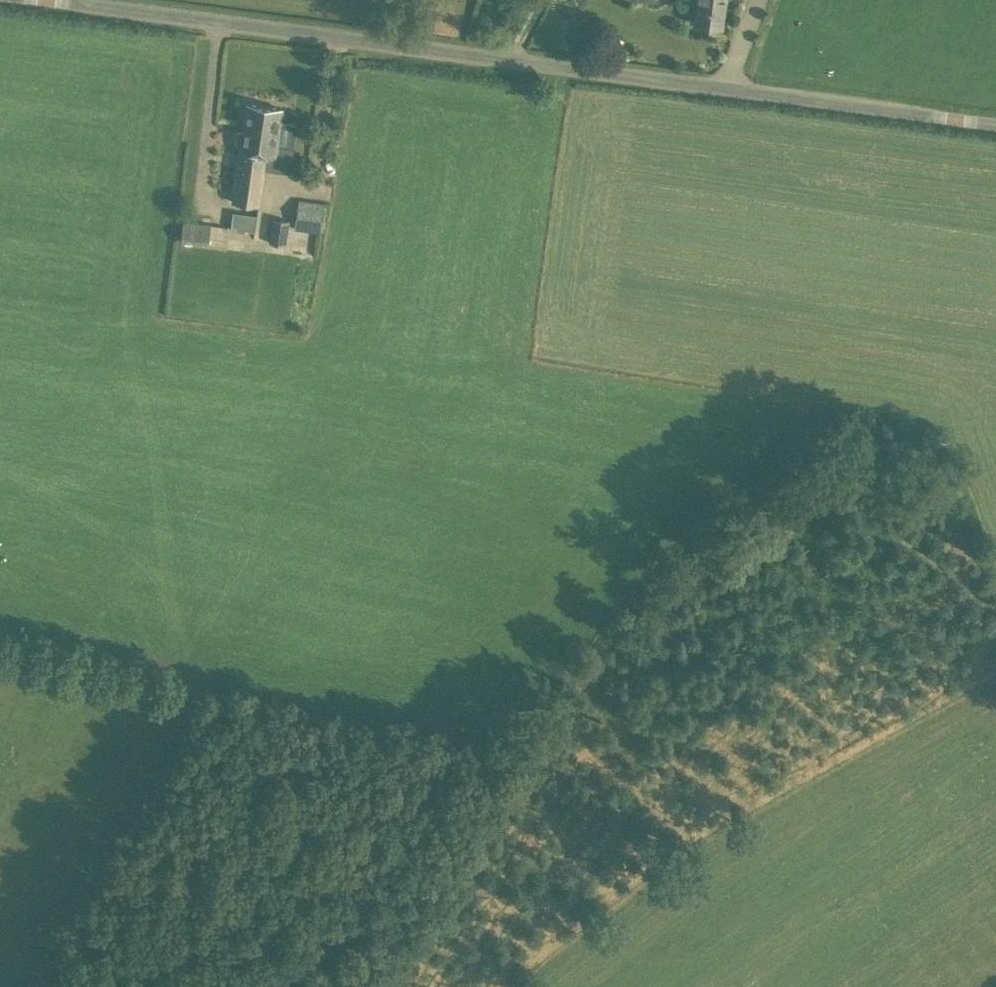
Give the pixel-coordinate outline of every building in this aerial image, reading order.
[(695,23),(722,27),(726,0),(698,0),(695,23)] [(238,150),(231,201),(261,205),(267,154),(276,156),(277,147),(293,149),(296,124),(280,122),(282,108),(246,103),(242,131),(239,130),(236,132),(235,141),(237,144),(241,144),(240,151),(238,150)] [(320,223),(323,203),(299,200),(297,220),(320,223)] [(239,208),(235,224),(258,229),(262,214),(239,208)] [(211,222),(184,218),(181,242),(209,245),(211,222)] [(272,219),(269,241),(285,243),(288,221),(272,219)]
